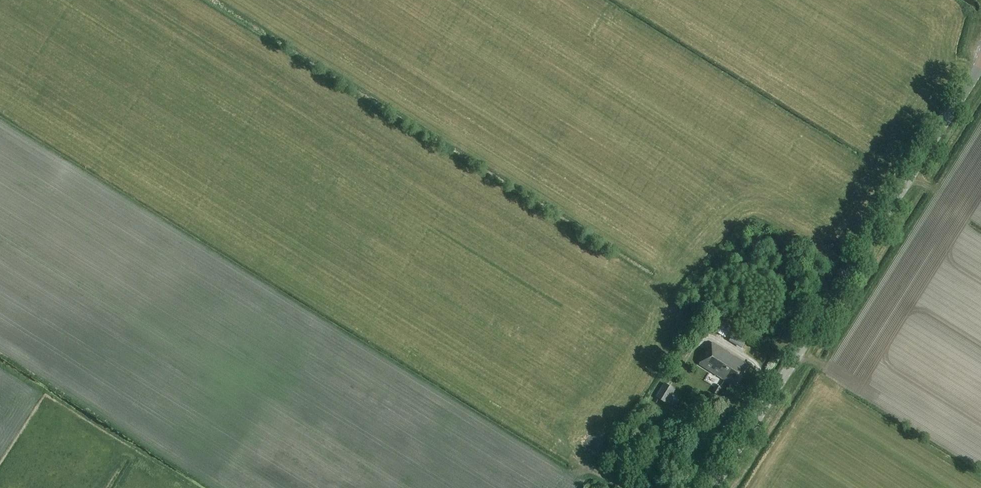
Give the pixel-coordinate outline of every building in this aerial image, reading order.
[(954,107),(949,115),(957,119),(961,112),(954,107)] [(735,332),(730,340),(729,342),(742,349),(748,339),(735,332)] [(735,387),(748,365),(713,344),(700,365),(735,387)] [(667,405),(675,390),(664,383),(655,398),(667,405)] [(718,396),(722,389),(718,386),(713,392),(718,396)]
